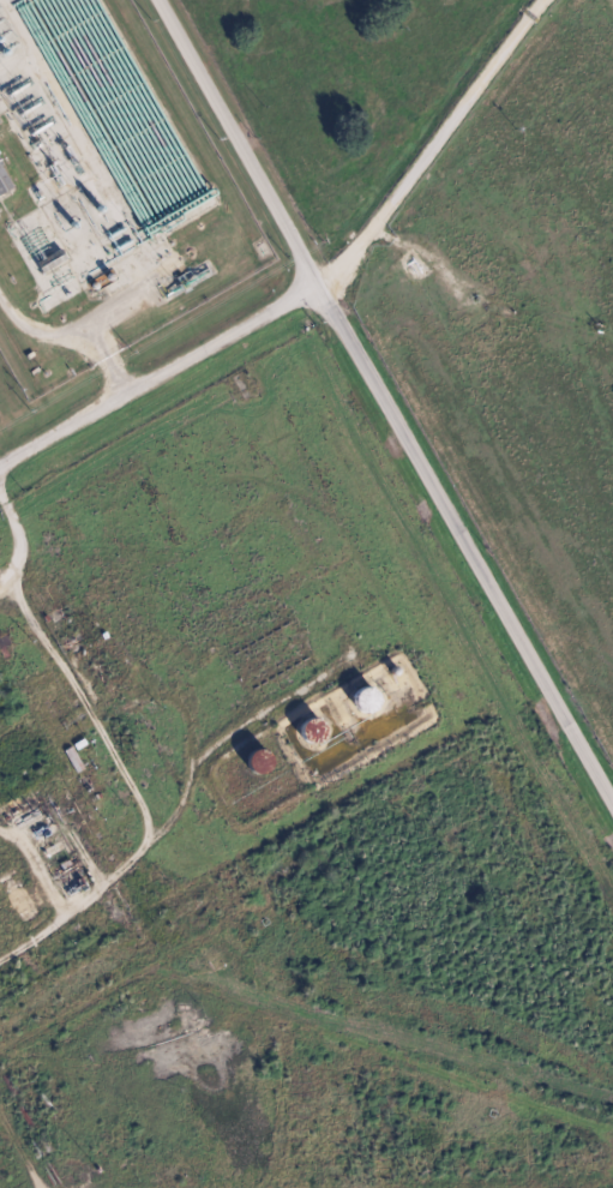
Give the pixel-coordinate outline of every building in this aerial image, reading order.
[(0,165),(0,195),(12,189),(0,165)]
